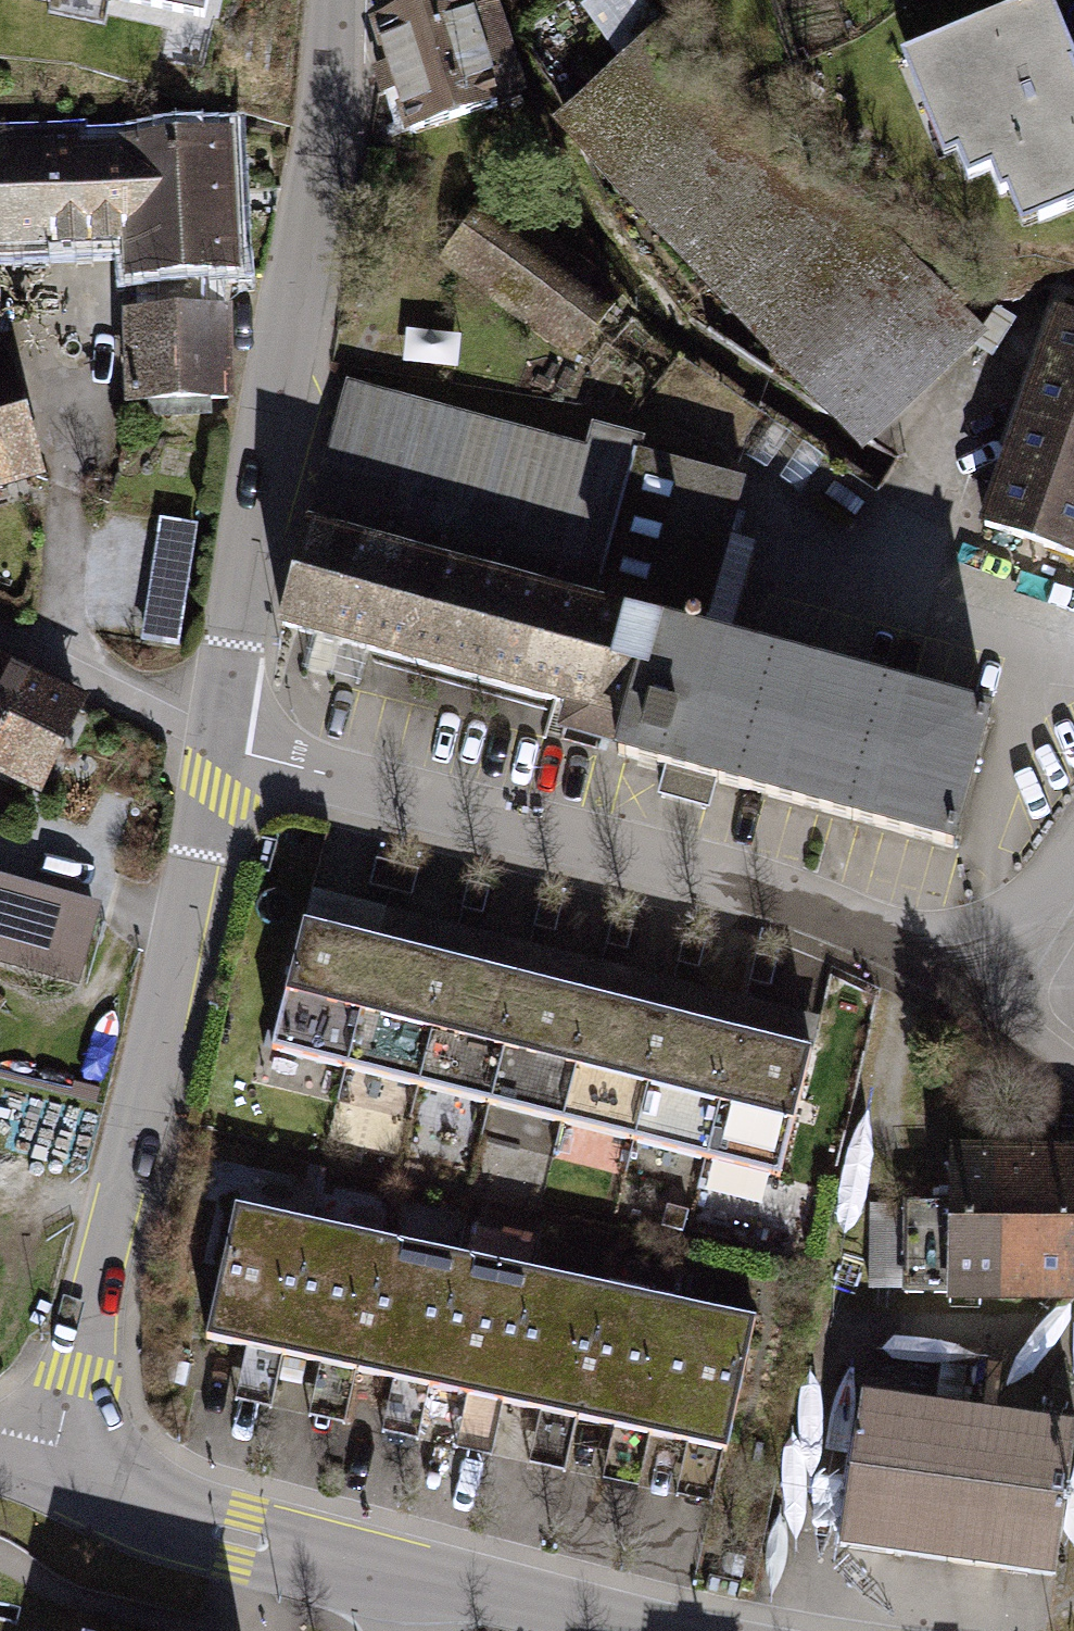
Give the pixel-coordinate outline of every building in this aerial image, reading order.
[(215,19),(219,0),(116,0),(215,19)] [(391,17),(400,51),(384,55),(409,144),(518,114),(492,22),(475,27),(468,0),(452,0),(391,17)] [(913,58),(955,156),(964,153),(974,177),(993,169),(1003,194),(1013,190),(1029,227),(1073,209),(1073,60),(1049,1),(913,58)] [(987,339),(681,16),(562,129),(868,451),(987,339)] [(0,140),(0,214),(1,253),(116,249),(118,281),(153,280),(154,305),(206,303),(205,274),(237,273),(232,132),(0,140)] [(485,203),(446,262),(580,348),(618,289),(485,203)] [(980,525),(1073,557),(1073,308),(1057,302),(980,525)] [(228,306),(123,308),(124,398),(230,396),(228,306)] [(0,343),(0,485),(39,474),(3,342),(0,343)] [(353,386),(319,522),(718,626),(754,487),(643,460),(647,445),(587,430),(583,444),(353,386)] [(191,521),(154,515),(133,638),(171,645),(191,521)] [(718,626),(319,522),(289,640),(623,724),(607,788),(946,874),(988,711),(715,642),(718,626)] [(37,790),(85,691),(0,650),(0,772),(37,790)] [(0,872),(0,962),(72,983),(96,900),(0,872)] [(370,948),(297,930),(263,1064),(336,1083),(370,948)] [(444,967),(370,948),(336,1083),(410,1101),(444,967)] [(518,986),(444,967),(410,1101),(483,1120),(518,986)] [(591,1004),(518,986),(483,1120),(557,1139),(591,1004)] [(665,1023),(591,1004),(557,1139),(631,1157),(665,1023)] [(738,1041),(665,1023),(631,1157),(704,1176),(738,1041)] [(812,1060),(738,1041),(704,1176),(778,1194),(812,1060)] [(947,1158),(948,1306),(1073,1307),(1073,1158),(947,1158)] [(296,1223),(219,1205),(186,1350),(263,1368),(296,1223)] [(373,1241),(296,1223),(263,1368),(339,1385),(373,1241)] [(450,1259),(373,1241),(339,1385),(416,1403),(450,1259)] [(527,1276),(450,1259),(416,1403),(493,1421),(527,1276)] [(604,1294),(527,1276),(493,1421),(570,1439),(604,1294)] [(680,1312),(604,1294),(570,1439),(647,1457),(680,1312)] [(757,1330),(680,1312),(647,1457),(724,1474),(757,1330)] [(861,1396),(841,1554),(1053,1582),(1073,1430),(1073,1424),(861,1396)]
